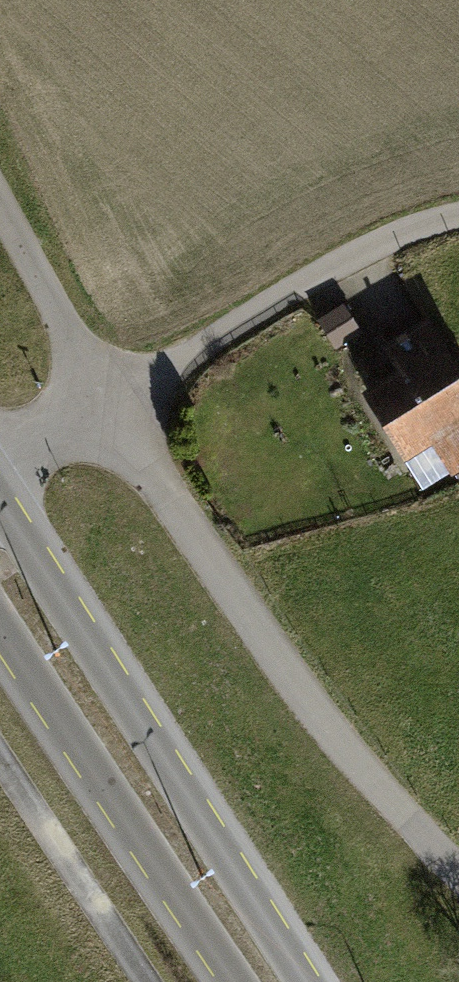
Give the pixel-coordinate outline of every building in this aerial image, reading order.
[(336,304),(312,320),(330,346),(354,330),(336,304)] [(424,326),(386,351),(402,375),(367,397),(403,452),(437,430),(458,464),(458,379),(424,326)]
